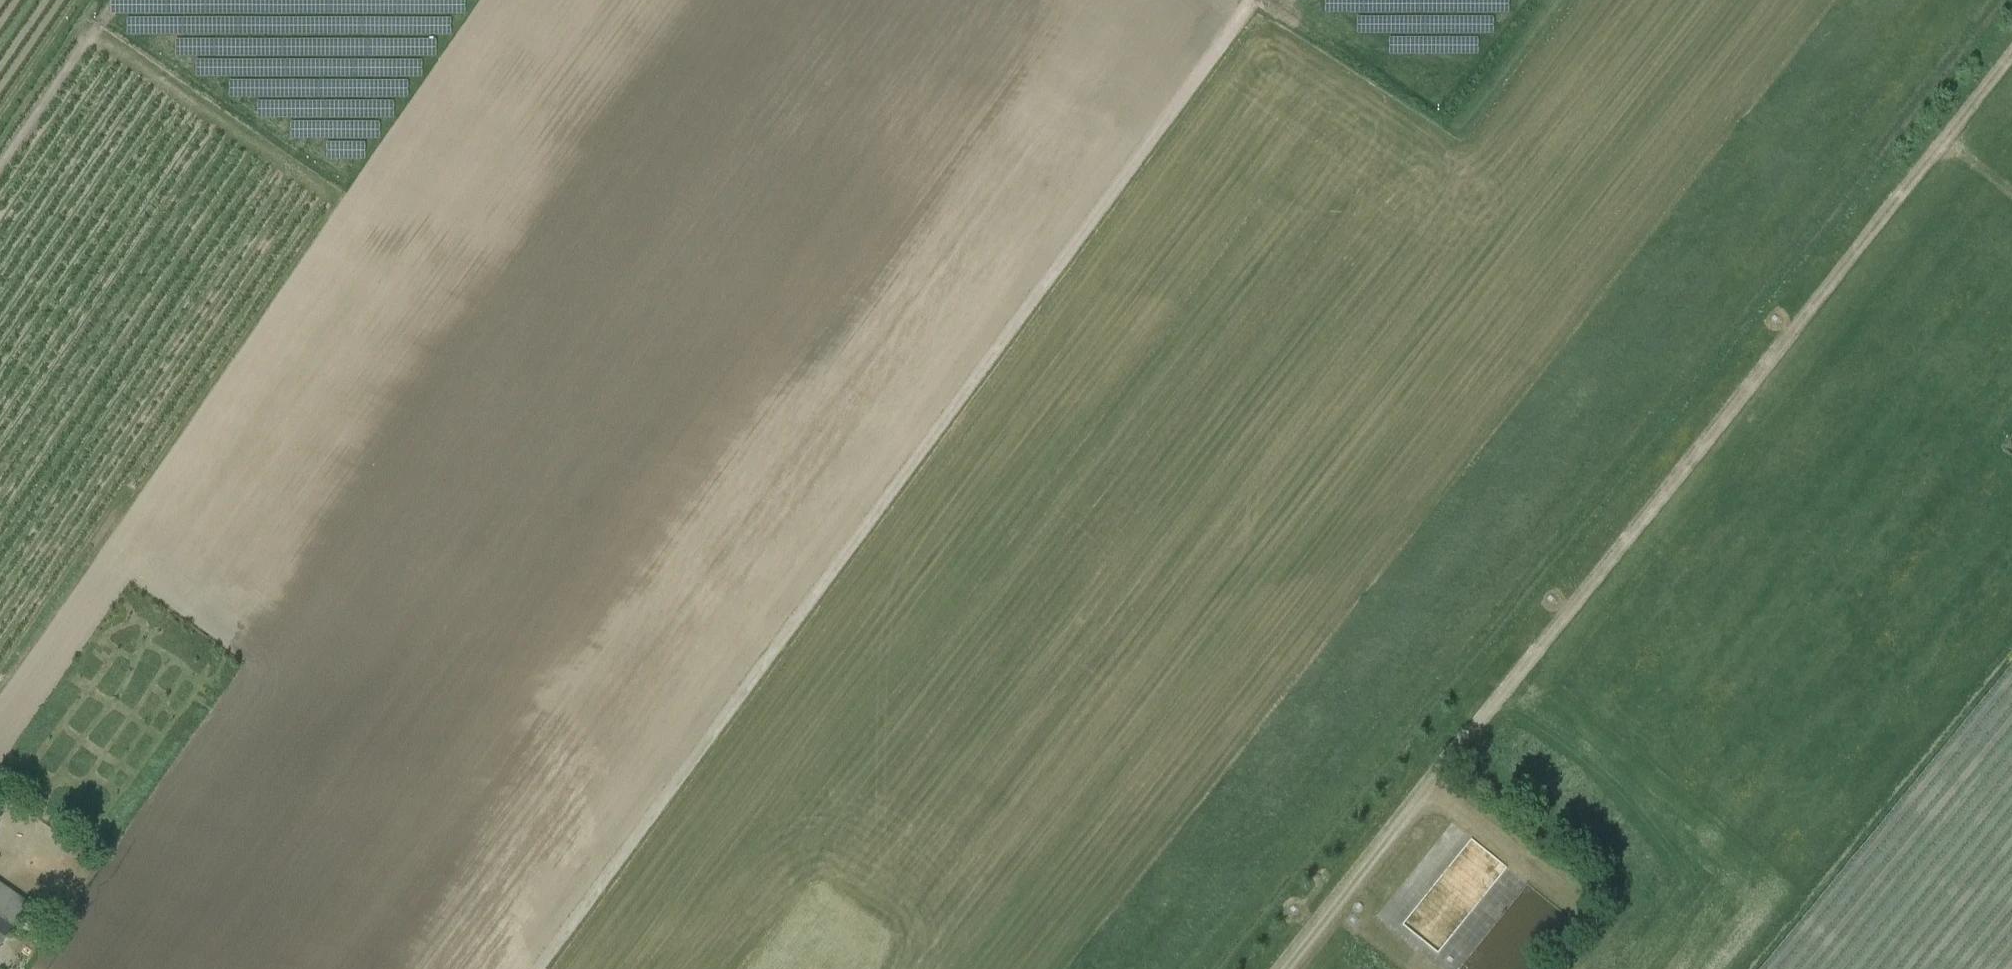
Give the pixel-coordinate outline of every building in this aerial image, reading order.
[(1470,838),(1422,904),(1441,918),(1433,927),(1443,934),(1442,937),(1448,942),(1505,863),(1470,838)] [(0,885),(0,945),(28,905),(0,885)]
